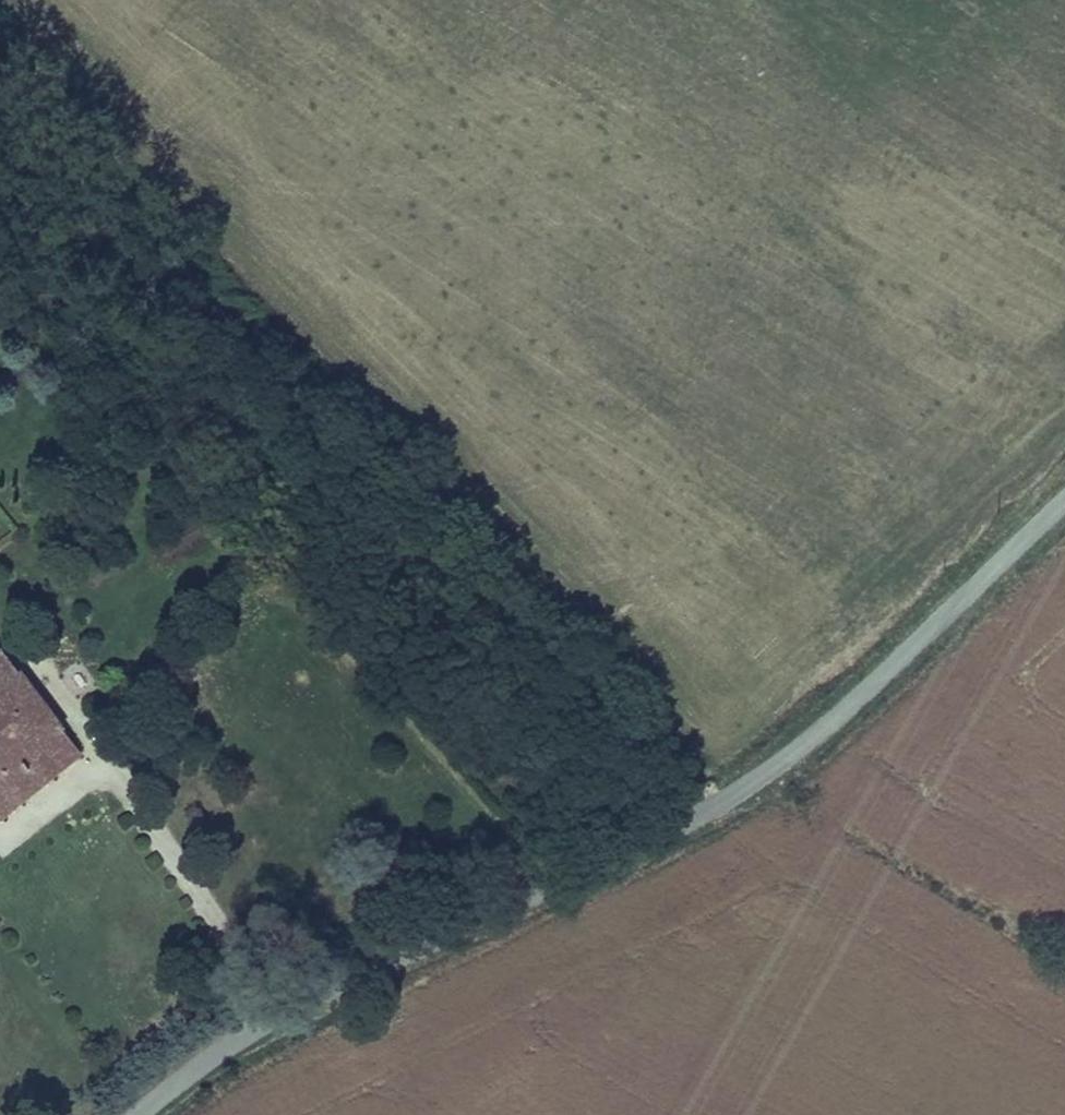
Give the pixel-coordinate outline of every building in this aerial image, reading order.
[(18,672),(0,648),(0,686),(18,672)] [(83,756),(18,672),(0,686),(0,818),(83,756)]
